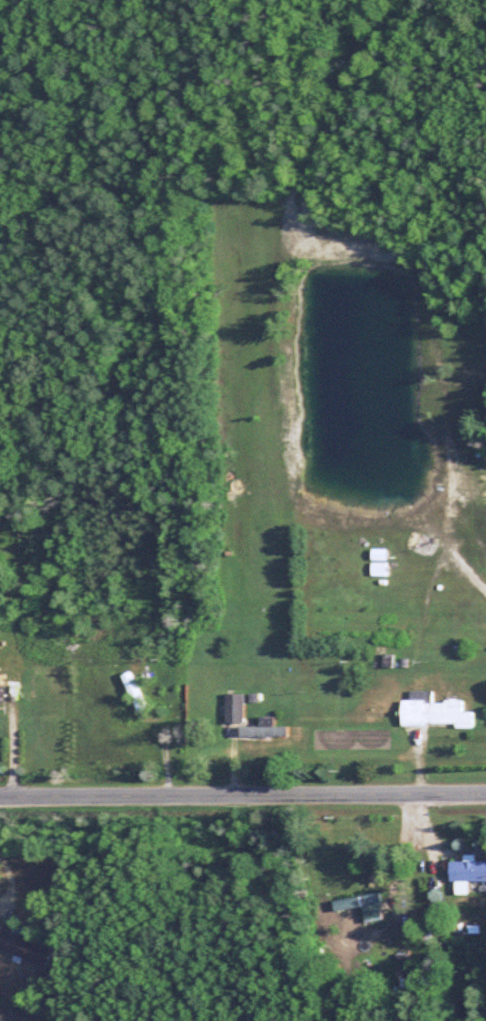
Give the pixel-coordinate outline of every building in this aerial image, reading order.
[(388,577),(388,549),(369,549),(369,577),(388,577)] [(119,674),(135,714),(145,709),(129,670),(119,674)] [(471,724),(471,712),(460,712),(460,700),(432,701),(432,692),(408,693),(408,700),(398,700),(399,726),(471,724)] [(242,722),(242,693),(224,693),(224,722),(242,722)] [(273,717),(257,717),(257,726),(237,725),(237,737),(287,737),(287,726),(273,726),(273,717)] [(447,881),(485,881),(485,862),(447,862),(447,881)] [(382,920),(377,893),(331,901),(333,911),(358,907),(361,924),(382,920)] [(0,929),(0,950),(30,963),(38,945),(0,929)]
